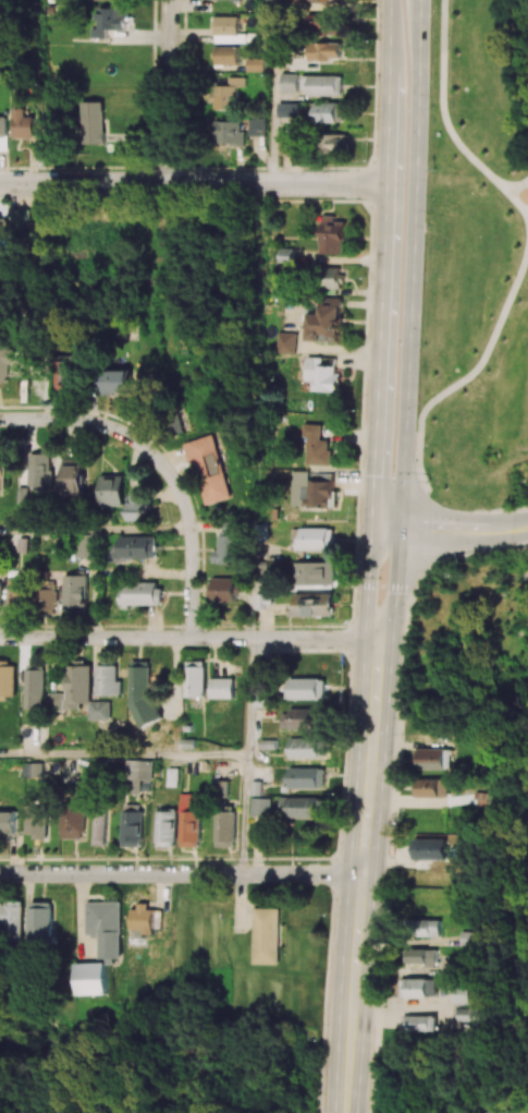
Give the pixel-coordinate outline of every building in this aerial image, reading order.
[(91,38),(107,38),(107,29),(127,30),(127,8),(99,7),(99,28),(91,28),(91,38)] [(310,14),(311,32),(335,31),(335,14),(310,14)] [(239,16),(215,17),(216,36),(239,35),(239,16)] [(343,59),(343,42),(309,43),(309,60),(343,59)] [(239,47),(216,46),(216,65),(238,65),(239,47)] [(265,58),(248,58),(247,71),(265,72),(265,58)] [(297,93),(297,74),(281,74),(281,93),(297,93)] [(305,96),(343,96),(343,76),(305,76),(305,96)] [(213,85),(213,109),(238,110),(238,87),(246,88),(246,78),(229,77),(228,86),(213,85)] [(83,144),(105,144),(104,102),(82,102),(83,144)] [(316,122),(346,123),(346,103),(317,102),(316,122)] [(279,117),(299,117),(298,103),(278,103),(279,117)] [(15,138),(38,138),(38,115),(30,115),(30,108),(14,108),(15,138)] [(0,117),(0,138),(9,138),(8,117),(0,117)] [(249,119),(249,136),(266,136),(266,118),(249,119)] [(246,145),(246,131),(241,130),(242,121),(219,121),(218,145),(246,145)] [(348,153),(348,134),(330,134),(330,153),(348,153)] [(30,209),(12,209),(12,228),(30,227),(30,209)] [(322,254),(345,254),(346,222),(335,221),(336,216),(323,215),(322,254)] [(340,267),(323,267),(324,290),(341,289),(340,267)] [(342,298),(321,298),(321,314),(309,314),(308,341),(322,341),(322,334),(329,334),(329,342),(341,342),(342,298)] [(295,333),(276,332),(276,353),(295,354),(295,333)] [(0,349),(0,381),(10,381),(10,364),(16,364),(15,349),(0,349)] [(305,382),(312,382),(312,391),(339,392),(340,372),(336,372),(336,358),(306,357),(305,382)] [(55,391),(74,392),(76,362),(56,361),(55,391)] [(102,392),(126,393),(126,371),(103,370),(102,392)] [(331,466),(332,440),(321,440),(322,424),(303,424),(302,437),(307,437),(306,465),(331,466)] [(184,444),(190,464),(197,462),(209,505),(234,498),(216,435),(184,444)] [(53,452),(31,452),(30,490),(52,491),(53,452)] [(65,491),(86,491),(87,459),(65,459),(65,491)] [(316,481),(304,481),(304,507),(331,507),(331,497),(332,497),(333,473),(316,473),(316,481)] [(102,475),(102,506),(127,506),(127,475),(102,475)] [(131,521),(149,521),(149,493),(130,493),(131,521)] [(295,551),(333,550),(333,528),(294,529),(295,551)] [(75,557),(95,557),(95,535),(75,535),(75,557)] [(157,537),(116,536),(116,558),(157,559),(157,537)] [(215,564),(240,563),(239,536),(220,536),(220,551),(214,551),(215,564)] [(294,585),(329,586),(329,563),(294,562),(294,585)] [(87,575),(65,575),(65,609),(88,609),(87,575)] [(8,606),(27,607),(27,579),(9,578),(8,606)] [(239,603),(240,578),(214,578),(214,602),(239,603)] [(56,614),(55,581),(39,581),(40,614),(56,614)] [(162,605),(161,582),(121,583),(122,606),(162,605)] [(334,616),(334,593),(295,594),(295,603),(290,603),(291,617),(334,616)] [(255,607),(272,607),(272,595),(255,595),(255,607)] [(134,661),(133,723),(153,723),(154,662),(134,661)] [(186,697),(206,697),(206,661),(186,661),(186,697)] [(17,662),(0,662),(0,698),(17,698),(17,662)] [(46,708),(45,664),(27,665),(28,708),(46,708)] [(119,666),(98,665),(97,695),(124,695),(124,681),(119,681),(119,666)] [(93,666),(69,666),(69,694),(49,694),(50,711),(83,711),(83,703),(91,703),(91,720),(113,720),(113,702),(93,702),(93,666)] [(211,698),(235,698),(235,678),(211,679),(211,698)] [(287,679),(288,700),(326,699),(325,678),(287,679)] [(320,729),(319,708),(290,708),(290,714),(282,714),(282,729),(320,729)] [(290,758),(325,759),(325,738),(290,738),(290,758)] [(414,749),(414,770),(452,769),(452,748),(414,749)] [(152,793),(153,761),(127,761),(126,793),(152,793)] [(24,778),(46,778),(46,763),(24,763),(24,778)] [(179,769),(169,768),(168,787),(179,787),(179,769)] [(324,789),(324,768),(289,768),(289,788),(324,789)] [(449,798),(449,779),(417,779),(417,797),(449,798)] [(230,782),(216,781),(215,798),(229,798),(230,782)] [(497,793),(477,793),(477,806),(497,806),(497,793)] [(200,847),(201,794),(181,794),(180,847),(200,847)] [(323,797),(280,798),(280,818),(324,817),(323,797)] [(271,799),(252,798),(252,817),(271,817),(271,799)] [(62,838),(84,838),(84,804),(61,805),(62,838)] [(121,846),(141,847),(142,805),(122,805),(121,846)] [(26,834),(34,834),(34,841),(47,841),(47,806),(26,806),(26,834)] [(106,843),(106,809),(93,809),(94,843),(106,843)] [(156,812),(157,847),(177,846),(176,811),(156,812)] [(16,812),(0,812),(0,833),(15,834),(16,812)] [(236,812),(216,812),(215,847),(236,848),(236,812)] [(447,840),(414,839),(414,859),(447,860),(447,840)] [(31,940),(54,939),(53,902),(30,902),(31,940)] [(121,902),(87,902),(87,937),(100,937),(100,961),(122,961),(121,902)] [(2,935),(25,934),(24,903),(1,904),(2,935)] [(155,936),(155,911),(149,911),(149,906),(134,906),(133,935),(155,936)] [(253,964),(280,965),(281,909),(255,909),(253,964)] [(441,936),(442,920),(412,920),(411,935),(441,936)] [(409,949),(409,963),(427,964),(427,967),(438,967),(439,950),(409,949)] [(105,963),(76,964),(77,996),(106,995),(105,963)] [(437,979),(406,979),(406,997),(437,997),(437,979)] [(484,1022),(484,1008),(456,1009),(456,1022),(484,1022)] [(437,1016),(404,1016),(403,1030),(437,1031),(437,1016)]
